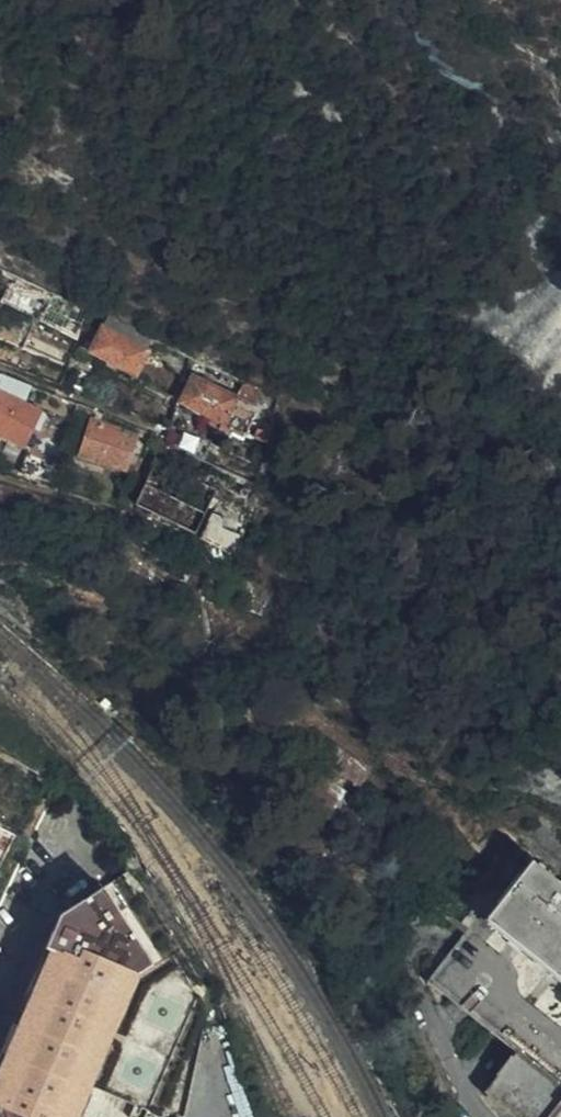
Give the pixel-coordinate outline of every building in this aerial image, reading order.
[(135,377),(147,353),(103,331),(89,354),(135,377)] [(24,385),(0,376),(0,393),(19,402),(24,385)] [(233,400),(184,377),(177,402),(221,424),(233,400)] [(35,414),(0,398),(0,441),(21,450),(35,414)] [(117,471),(127,443),(85,425),(74,454),(117,471)] [(530,860),(483,917),(560,981),(560,885),(530,860)] [(56,1115),(117,1090),(133,1002),(84,930),(138,892),(119,878),(54,921),(0,1058),(0,1116),(57,1116),(56,1115)] [(84,930),(133,1002),(117,1090),(56,1115),(57,1116),(182,1116),(206,993),(138,892),(84,930)] [(516,1052),(485,1091),(516,1116),(560,1116),(560,1090),(516,1052)]
